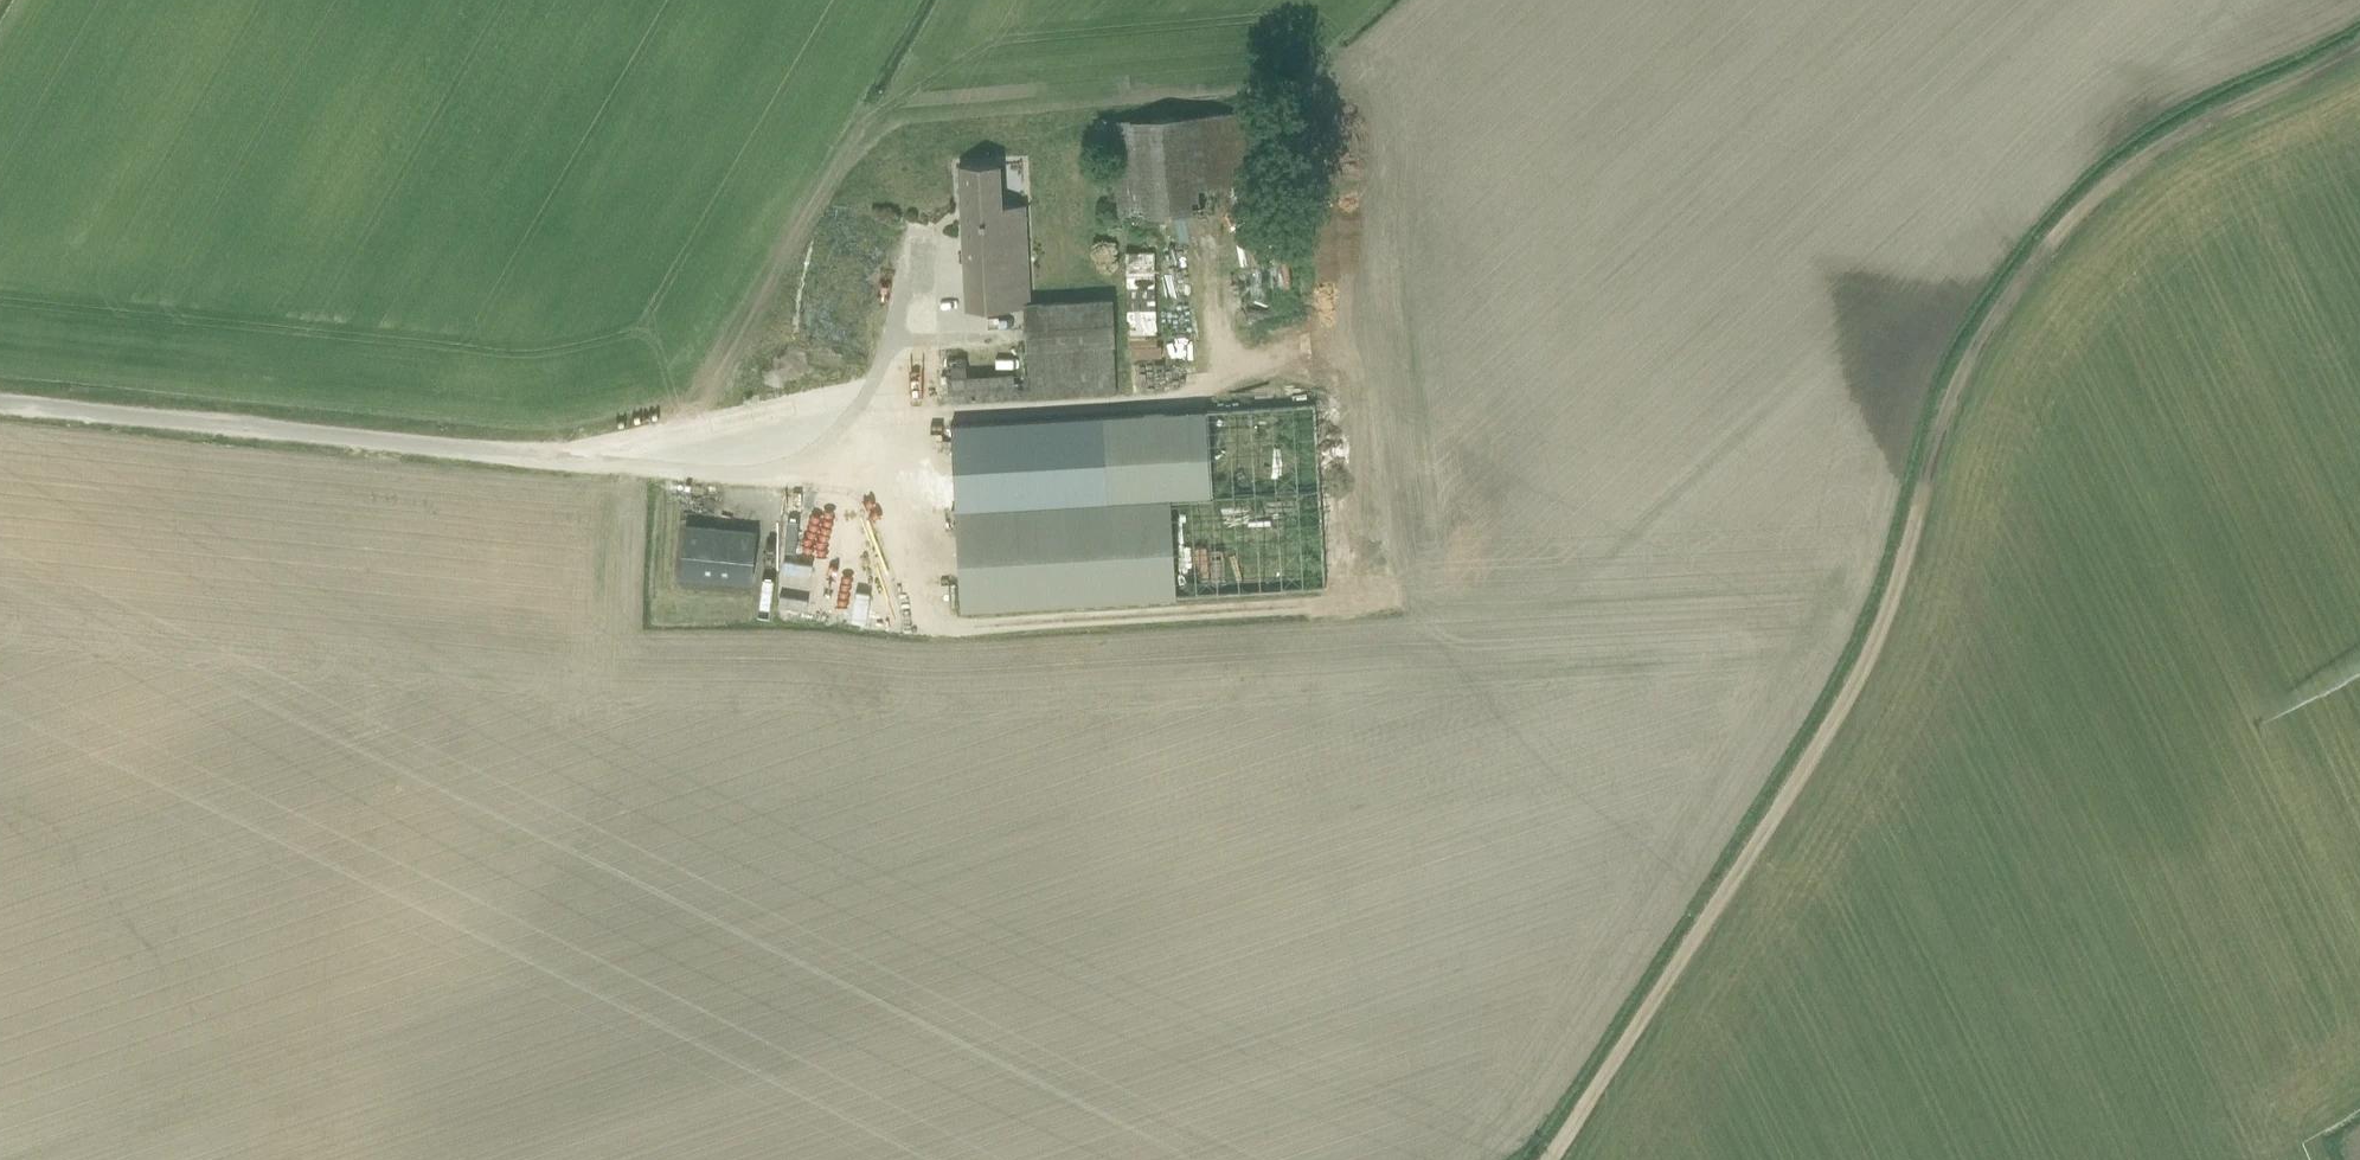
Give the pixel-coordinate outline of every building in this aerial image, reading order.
[(1231,110),(1109,121),(1118,219),(1202,212),(1200,188),(1238,184),(1231,110)] [(997,165),(983,165),(959,167),(966,311),(1023,308),(1026,307),(1026,302),(1021,206),(999,208),(997,165)] [(1111,298),(1026,302),(1026,307),(1023,308),(1029,398),(1115,393),(1111,298)] [(950,425),(960,610),(1176,598),(1170,498),(1211,496),(1206,410),(974,423),(974,424),(950,425)] [(680,575),(750,582),(755,532),(685,524),(680,575)] [(824,620),(826,592),(783,589),(781,617),(824,620)]
